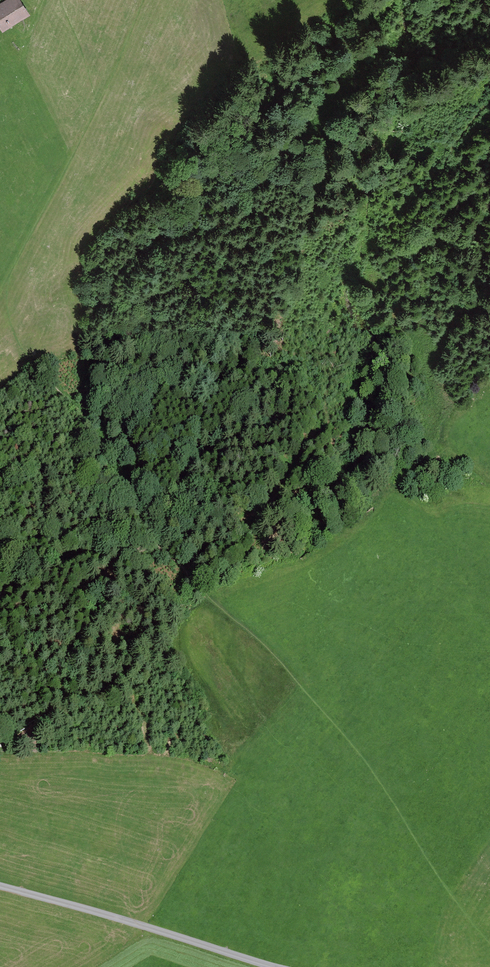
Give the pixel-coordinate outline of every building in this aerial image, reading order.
[(0,2),(0,22),(3,27),(28,10),(22,0),(3,0),(0,2)]
